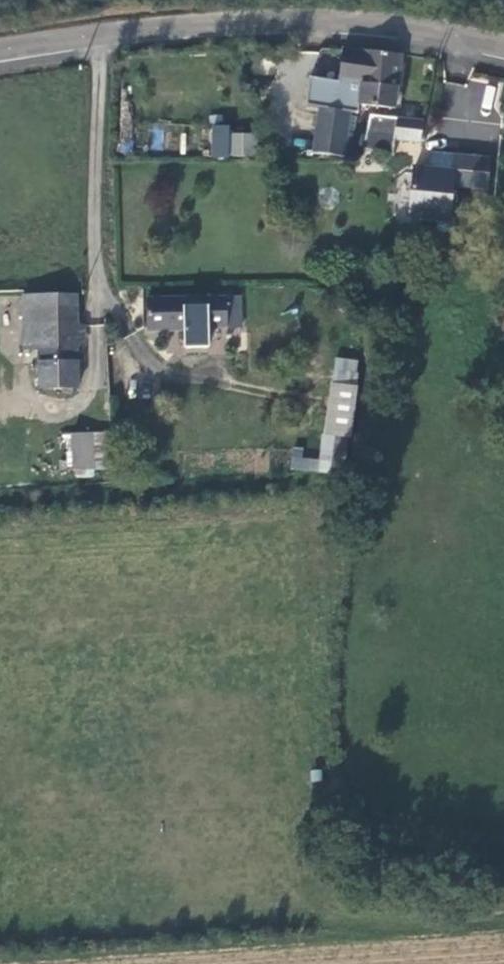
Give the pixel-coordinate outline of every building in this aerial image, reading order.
[(343,47),(343,50),(340,82),(311,77),(306,105),(358,113),(359,105),(395,108),(403,54),(343,47)] [(500,84),(446,75),(439,116),(493,125),(500,84)] [(359,133),(347,131),(349,117),(320,112),(313,151),(354,157),(359,133)] [(394,157),(396,139),(420,142),(423,122),(371,116),(362,149),(394,157)] [(214,155),(256,156),(257,137),(229,137),(230,134),(214,134),(214,155)] [(429,152),(428,167),(454,170),(453,186),(488,190),(491,157),(456,154),(429,152)] [(454,170),(428,167),(414,166),(410,219),(450,222),(453,186),(454,170)] [(77,346),(77,325),(76,295),(22,296),(23,350),(39,350),(39,388),(78,387),(77,346)] [(227,327),(241,326),(240,296),(207,297),(206,296),(147,298),(148,330),(207,329),(207,328),(227,327)] [(85,325),(77,325),(77,346),(86,346),(85,325)] [(335,360),(332,385),(354,388),(357,363),(335,360)] [(354,388),(332,385),(326,434),(349,437),(351,438),(358,388),(354,388)] [(106,432),(93,434),(94,469),(108,468),(106,432)] [(94,469),(93,434),(72,435),(74,470),(94,469)] [(331,474),(331,472),(336,437),(326,435),(323,461),(294,458),(292,469),(331,474)] [(336,437),(331,472),(344,473),(349,438),(336,437)]
